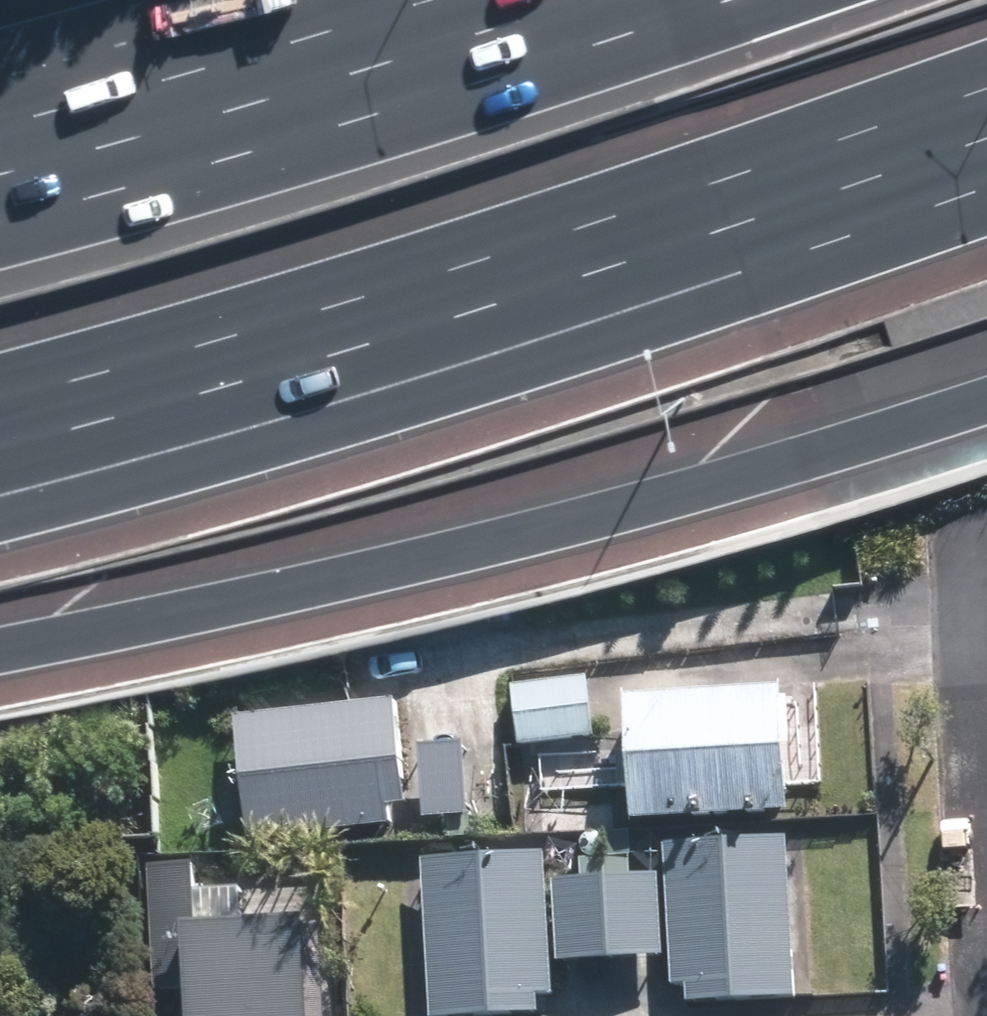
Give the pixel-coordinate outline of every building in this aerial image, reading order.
[(584,677),(504,687),(512,750),(593,740),(584,677)] [(777,694),(621,704),(629,827),(785,816),(777,694)] [(392,702),(231,722),(247,845),(407,825),(392,702)] [(461,743),(415,748),(422,820),(468,816),(461,743)] [(794,997),(782,838),(660,847),(672,1005),(794,997)] [(419,861),(429,1015),(542,1015),(552,1015),(542,854),(419,861)] [(654,877),(551,882),(556,965),(659,960),(654,877)] [(186,975),(184,921),(147,922),(149,977),(186,975)] [(323,924),(199,931),(203,1015),(328,1015),(323,924)]
